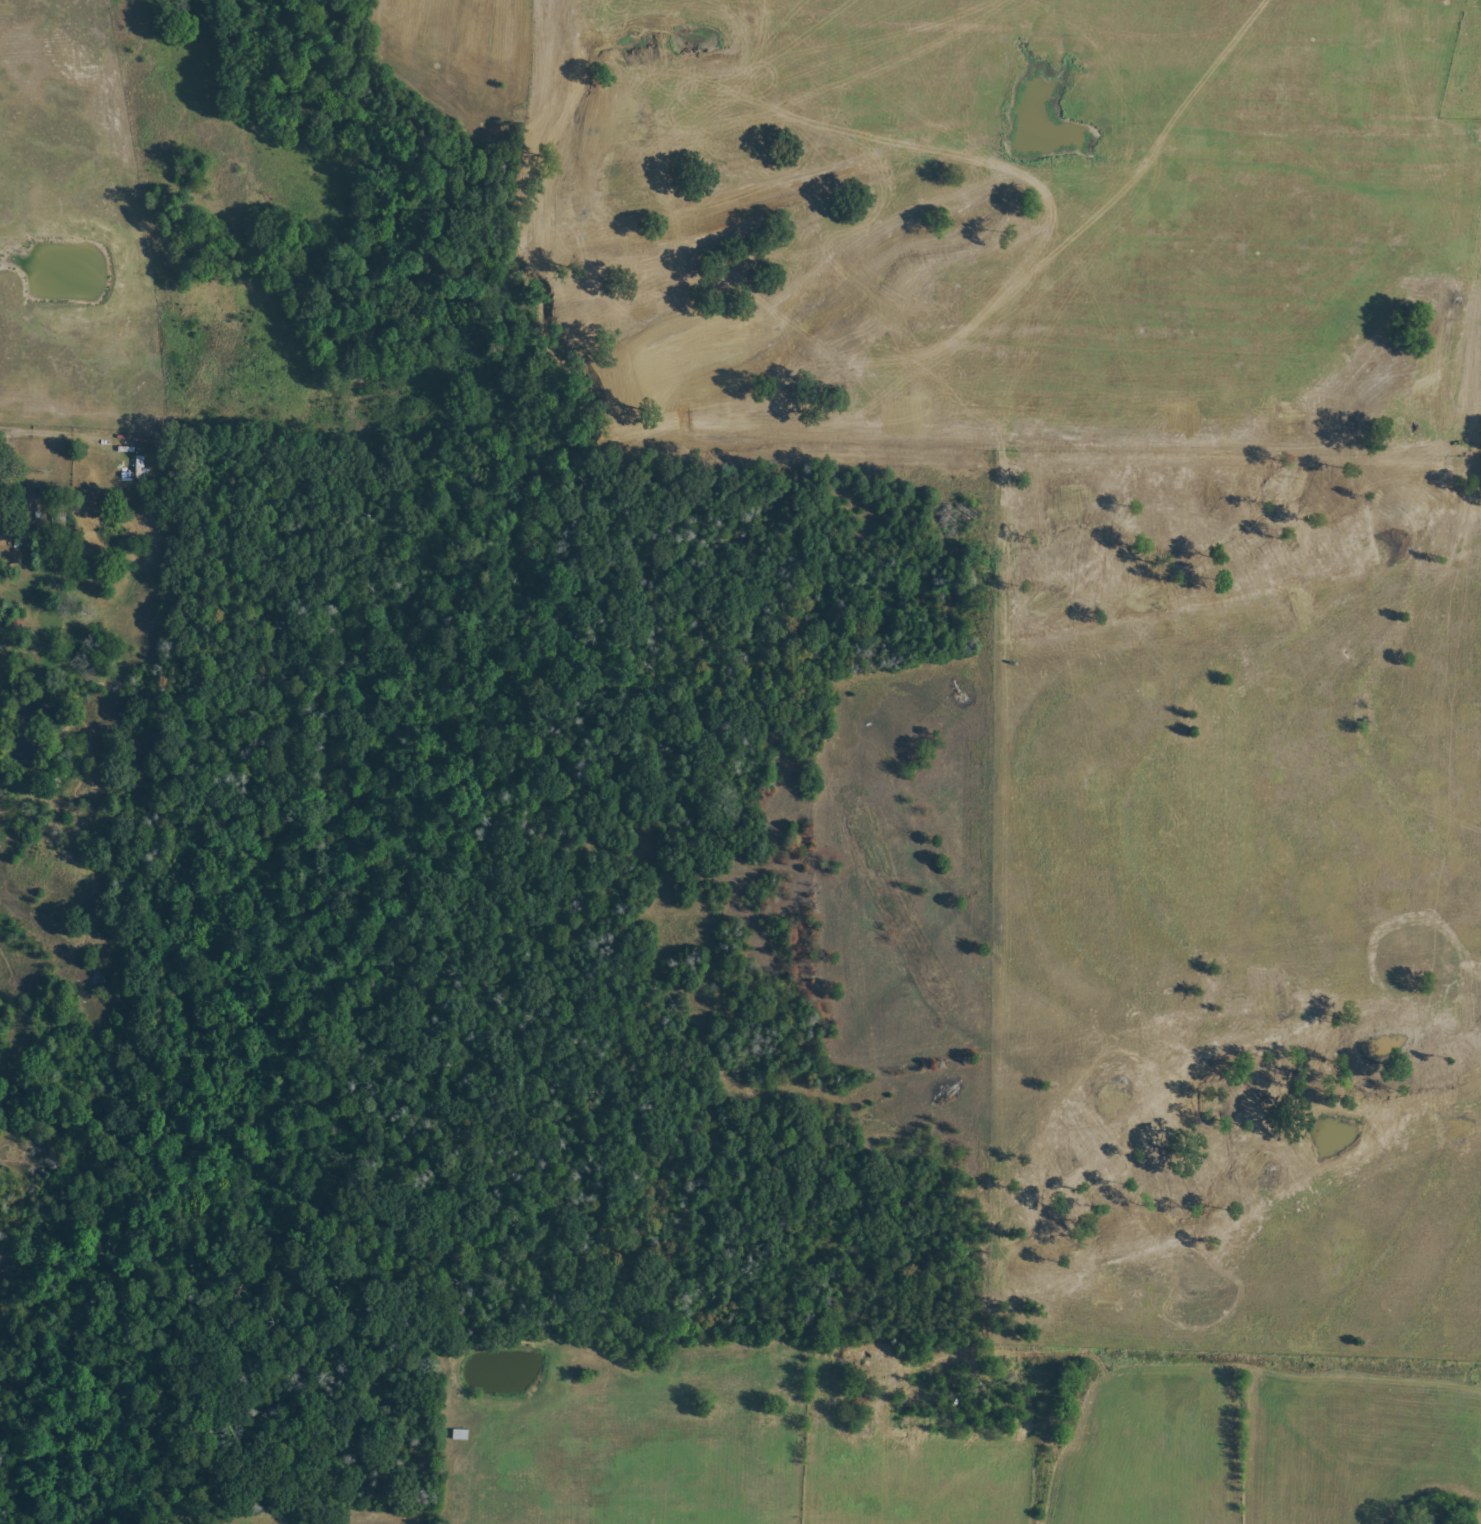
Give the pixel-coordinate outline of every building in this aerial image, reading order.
[(39,485),(22,485),(23,511),(39,511),(39,485)]
